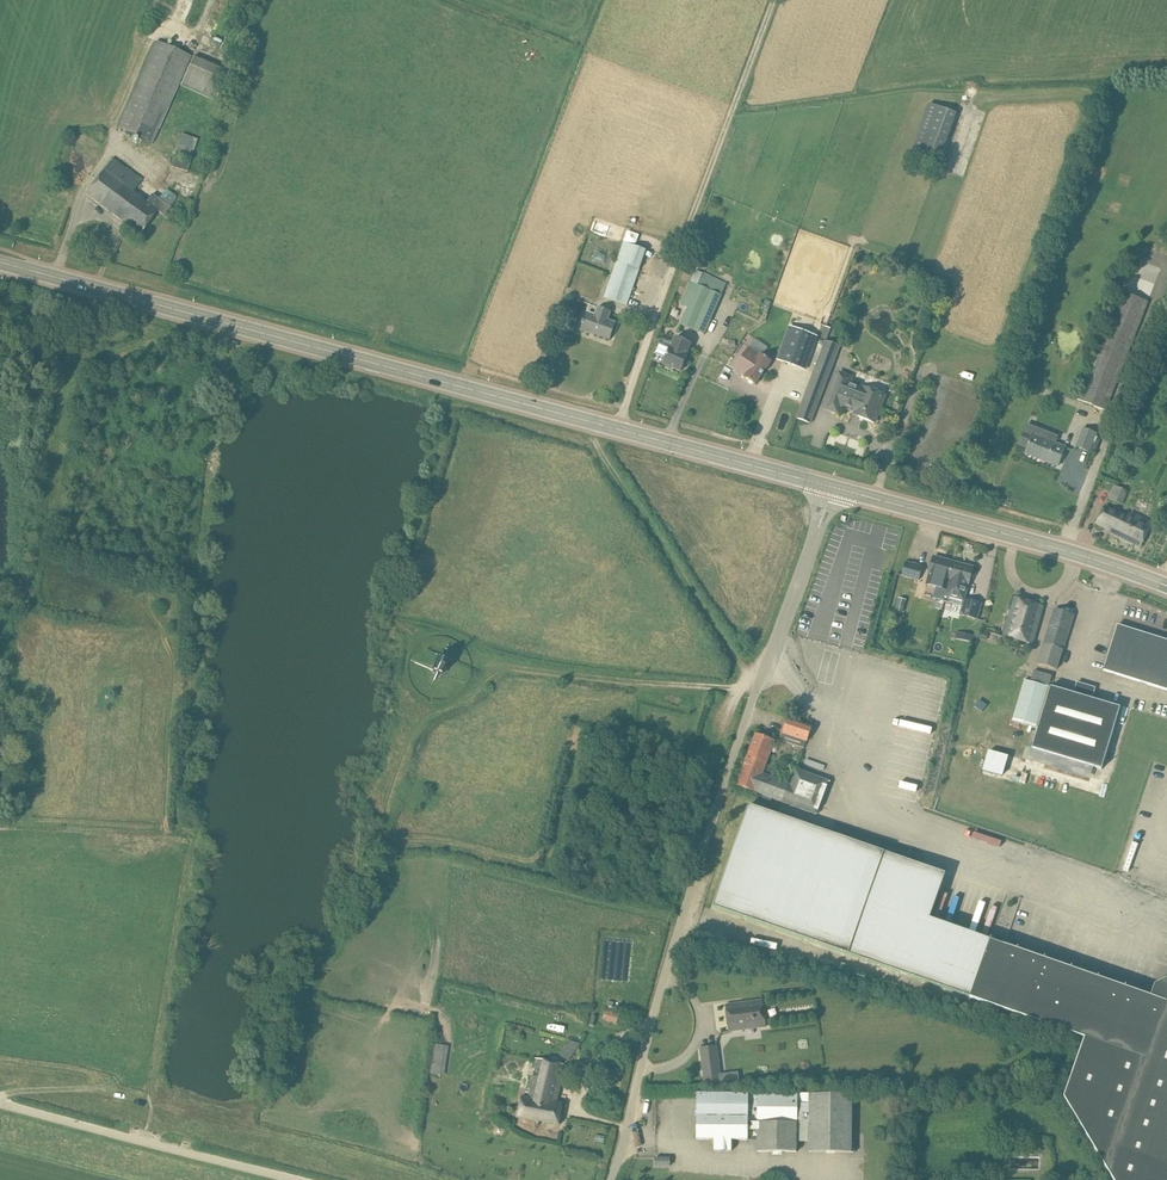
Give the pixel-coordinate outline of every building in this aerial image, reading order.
[(192,56),(157,41),(118,128),(153,143),(192,56)] [(228,72),(194,57),(180,86),(215,102),(228,72)] [(937,168),(957,113),(930,103),(909,158),(937,168)] [(190,160),(197,140),(181,134),(174,154),(190,160)] [(163,216),(169,207),(177,197),(167,189),(159,199),(152,194),(146,201),(133,191),(142,179),(114,158),(86,195),(140,235),(157,211),(163,216)] [(173,158),(170,166),(187,171),(189,163),(173,158)] [(627,306),(647,250),(623,242),(605,297),(627,306)] [(722,295),(727,284),(696,270),(681,304),(688,307),(680,324),(705,335),(722,295)] [(1106,411),(1149,302),(1121,291),(1078,400),(1106,411)] [(588,313),(582,330),(610,340),(616,323),(608,320),(611,312),(598,308),(595,316),(588,313)] [(791,326),(779,360),(806,370),(818,336),(791,326)] [(661,338),(652,359),(665,365),(665,368),(669,369),(672,368),(681,372),(688,355),(687,355),(692,344),(676,337),(673,344),(661,338)] [(840,346),(826,341),(797,417),(812,422),(840,346)] [(772,362),(749,347),(734,369),(745,377),(744,377),(756,385),(772,362)] [(1014,367),(1026,372),(1032,357),(1020,352),(1014,367)] [(875,423),(885,396),(863,388),(863,386),(861,385),(861,384),(850,380),(851,378),(840,374),(826,409),(838,413),(840,407),(854,412),(853,415),(875,423)] [(751,431),(748,425),(741,429),(743,434),(751,431)] [(1097,434),(1082,428),(1075,447),(1089,452),(1097,434)] [(1039,459),(1058,466),(1065,448),(1025,432),(1020,446),(1028,449),(1027,452),(1040,457),(1039,459)] [(1114,484),(1109,497),(1122,503),(1128,489),(1114,484)] [(1107,505),(1098,524),(1110,530),(1109,532),(1140,547),(1152,523),(1130,513),(1129,516),(1107,505)] [(943,601),(954,563),(933,557),(926,585),(929,586),(927,592),(939,595),(936,608),(941,610),(943,601)] [(902,576),(899,588),(911,592),(914,579),(919,580),(923,566),(906,561),(902,576)] [(954,563),(943,601),(962,606),(960,613),(978,618),(982,603),(964,598),(973,568),(954,563)] [(895,610),(903,613),(906,600),(898,598),(895,610)] [(1015,599),(1004,635),(1032,643),(1043,607),(1015,599)] [(1057,670),(1075,615),(1054,608),(1037,663),(1057,670)] [(1118,625),(1104,670),(1166,690),(1166,641),(1118,625)] [(973,641),(975,634),(956,630),(955,637),(973,641)] [(982,631),(979,639),(986,641),(988,634),(982,631)] [(430,670),(436,677),(440,678),(447,671),(448,668),(441,660),(438,660),(430,666),(430,670)] [(1034,670),(1031,681),(1049,687),(1052,676),(1034,670)] [(1012,721),(1037,728),(1049,687),(1031,681),(1024,680),(1012,721)] [(1074,694),(1049,687),(1037,728),(1031,748),(1102,770),(1120,708),(1092,700),(1096,688),(1077,682),(1074,694)] [(813,726),(788,718),(782,734),(807,742),(813,726)] [(763,774),(775,741),(756,734),(737,785),(817,815),(830,782),(796,769),(790,784),(763,774)] [(823,771),(825,766),(809,758),(806,764),(823,771)] [(970,997),(990,941),(931,919),(946,875),(750,806),(714,908),(862,960),(970,997)] [(1085,1040),(1064,1097),(1114,1179),(1166,1179),(1166,982),(1156,987),(1153,998),(990,941),(970,997),(1085,1038),(1085,1040)] [(765,1027),(762,1000),(726,1005),(729,1032),(765,1027)] [(606,1014),(605,1020),(619,1023),(620,1016),(606,1014)] [(568,1040),(565,1052),(577,1055),(580,1043),(568,1040)] [(444,1076),(449,1047),(434,1044),(429,1074),(444,1076)] [(722,1087),(717,1046),(700,1048),(705,1089),(722,1087)] [(526,1093),(525,1097),(523,1097),(519,1117),(552,1124),(558,1124),(563,1103),(557,1101),(565,1066),(536,1059),(528,1093),(526,1093)] [(697,1093),(697,1140),(714,1140),(714,1151),(732,1151),(732,1140),(748,1140),(748,1130),(758,1131),(758,1152),(797,1152),(797,1123),(809,1123),(808,1152),(852,1153),(853,1095),(809,1094),(809,1104),(797,1104),(798,1094),(748,1094),(697,1093)] [(511,1123),(501,1116),(497,1122),(507,1129),(511,1123)] [(670,1167),(670,1158),(655,1158),(655,1167),(670,1167)] [(933,1172),(927,1179),(942,1179),(943,1179),(933,1172)]
